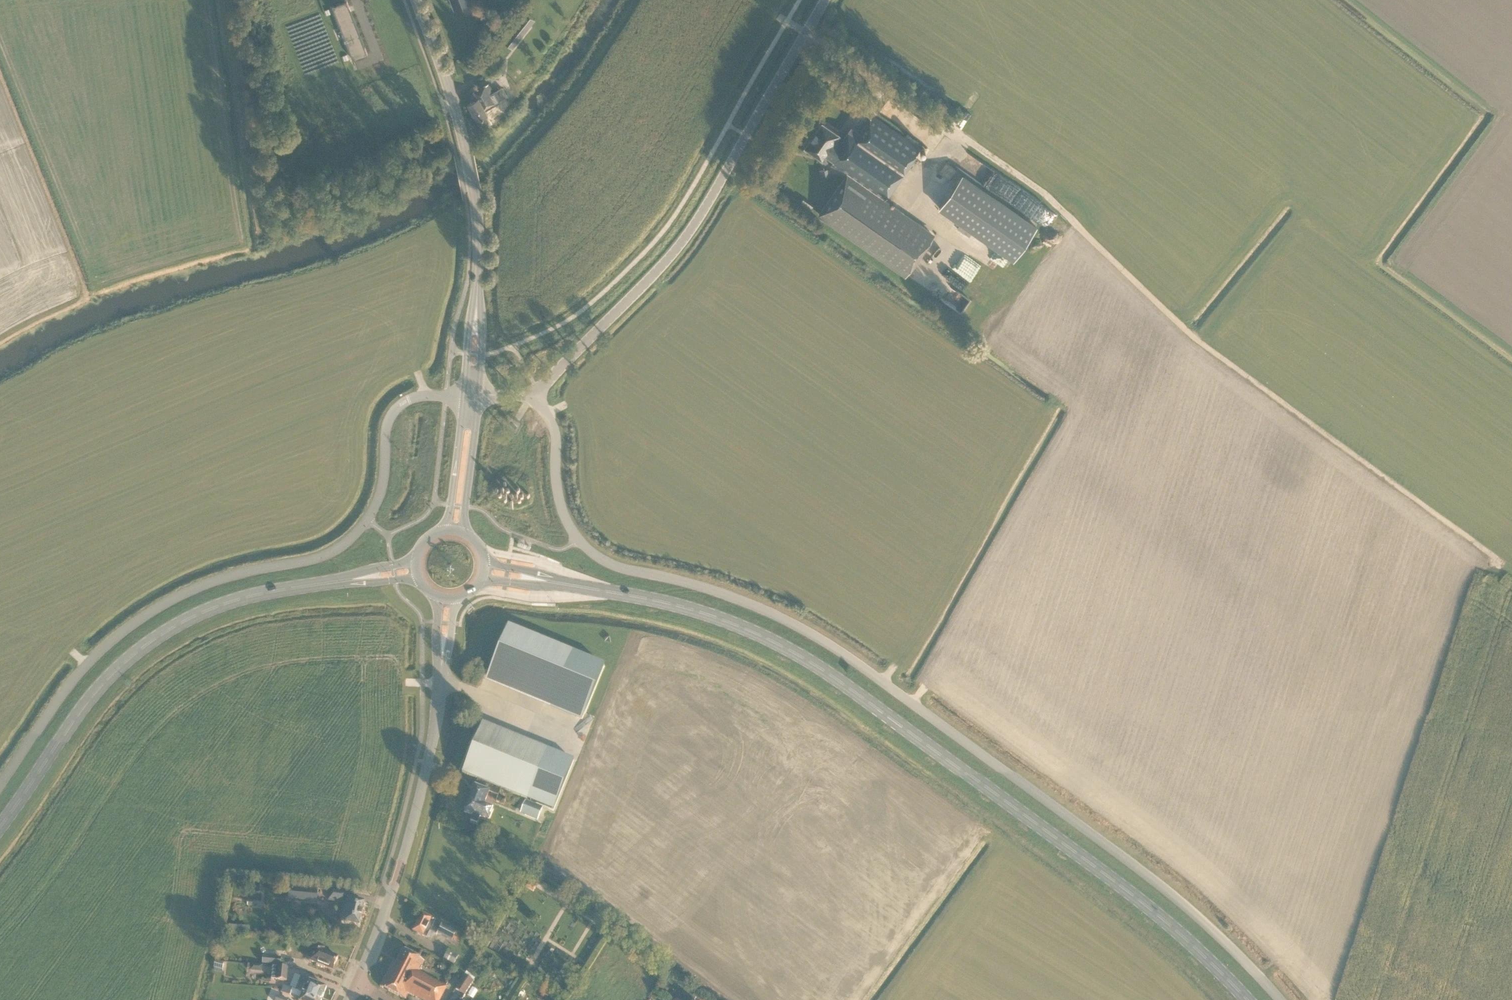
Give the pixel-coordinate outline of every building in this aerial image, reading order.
[(368,53),(347,0),(344,0),(332,5),(353,58),(368,53)] [(472,2),(471,0),(451,0),(455,8),(472,2)] [(506,36),(503,40),(513,47),(531,24),(522,16),(520,18),(518,17),(505,34),(506,36)] [(487,114),(485,110),(501,100),(495,91),(494,91),(489,82),(474,91),(477,97),(466,103),(477,120),(487,114)] [(819,214),(877,254),(907,274),(934,235),(883,200),(921,147),(873,114),(860,132),(852,126),(842,139),(837,136),(839,132),(822,120),(805,144),(822,157),(825,153),(834,160),(832,164),(846,174),(819,214)] [(829,174),(827,168),(818,170),(820,176),(829,174)] [(962,174),(939,207),(1013,258),(1036,226),(962,174)] [(585,713),(604,667),(508,628),(489,674),(585,713)] [(501,789),(554,811),(574,761),(482,724),(462,774),(478,780),(465,812),(474,816),(471,823),(478,825),(480,818),(489,822),(493,810),(483,806),(488,793),(498,797),(501,789)] [(506,799),(499,796),(496,801),(504,804),(506,799)] [(537,821),(543,808),(525,801),(520,814),(537,821)] [(533,892),(535,888),(528,883),(525,887),(533,892)] [(317,899),(318,890),(297,888),(296,897),(317,899)] [(359,926),(363,913),(365,903),(352,900),(346,899),(347,894),(331,890),(329,900),(344,903),(340,922),(347,923),(346,923),(359,926)] [(422,913),(413,931),(426,938),(429,933),(432,935),(433,934),(436,935),(437,934),(451,941),(457,932),(432,919),(433,918),(423,913),(422,913)] [(333,971),(338,958),(323,952),(325,949),(316,945),(312,955),(309,954),(308,958),(310,959),(310,961),(317,964),(316,966),(324,969),(325,967),(333,971)] [(396,962),(394,960),(380,986),(407,999),(410,994),(420,999),(441,999),(447,988),(419,973),(425,962),(403,950),(396,962)] [(458,956),(448,950),(443,960),(453,965),(458,956)] [(480,954),(487,958),(490,955),(482,950),(480,954)] [(280,964),(281,956),(263,955),(262,963),(280,964)] [(215,961),(213,968),(222,970),(224,963),(215,961)] [(288,968),(272,967),(271,980),(287,981),(288,968)] [(464,996),(471,985),(476,978),(466,972),(455,990),(464,996)] [(301,977),(297,988),(304,990),(323,997),(327,988),(309,981),(309,980),(301,977)] [(284,986),(282,993),(290,996),(293,989),(284,986)] [(323,997),(304,990),(297,988),(296,990),(303,993),(300,999),(322,999),(323,997)] [(471,997),(478,999),(481,990),(475,988),(471,997)]
